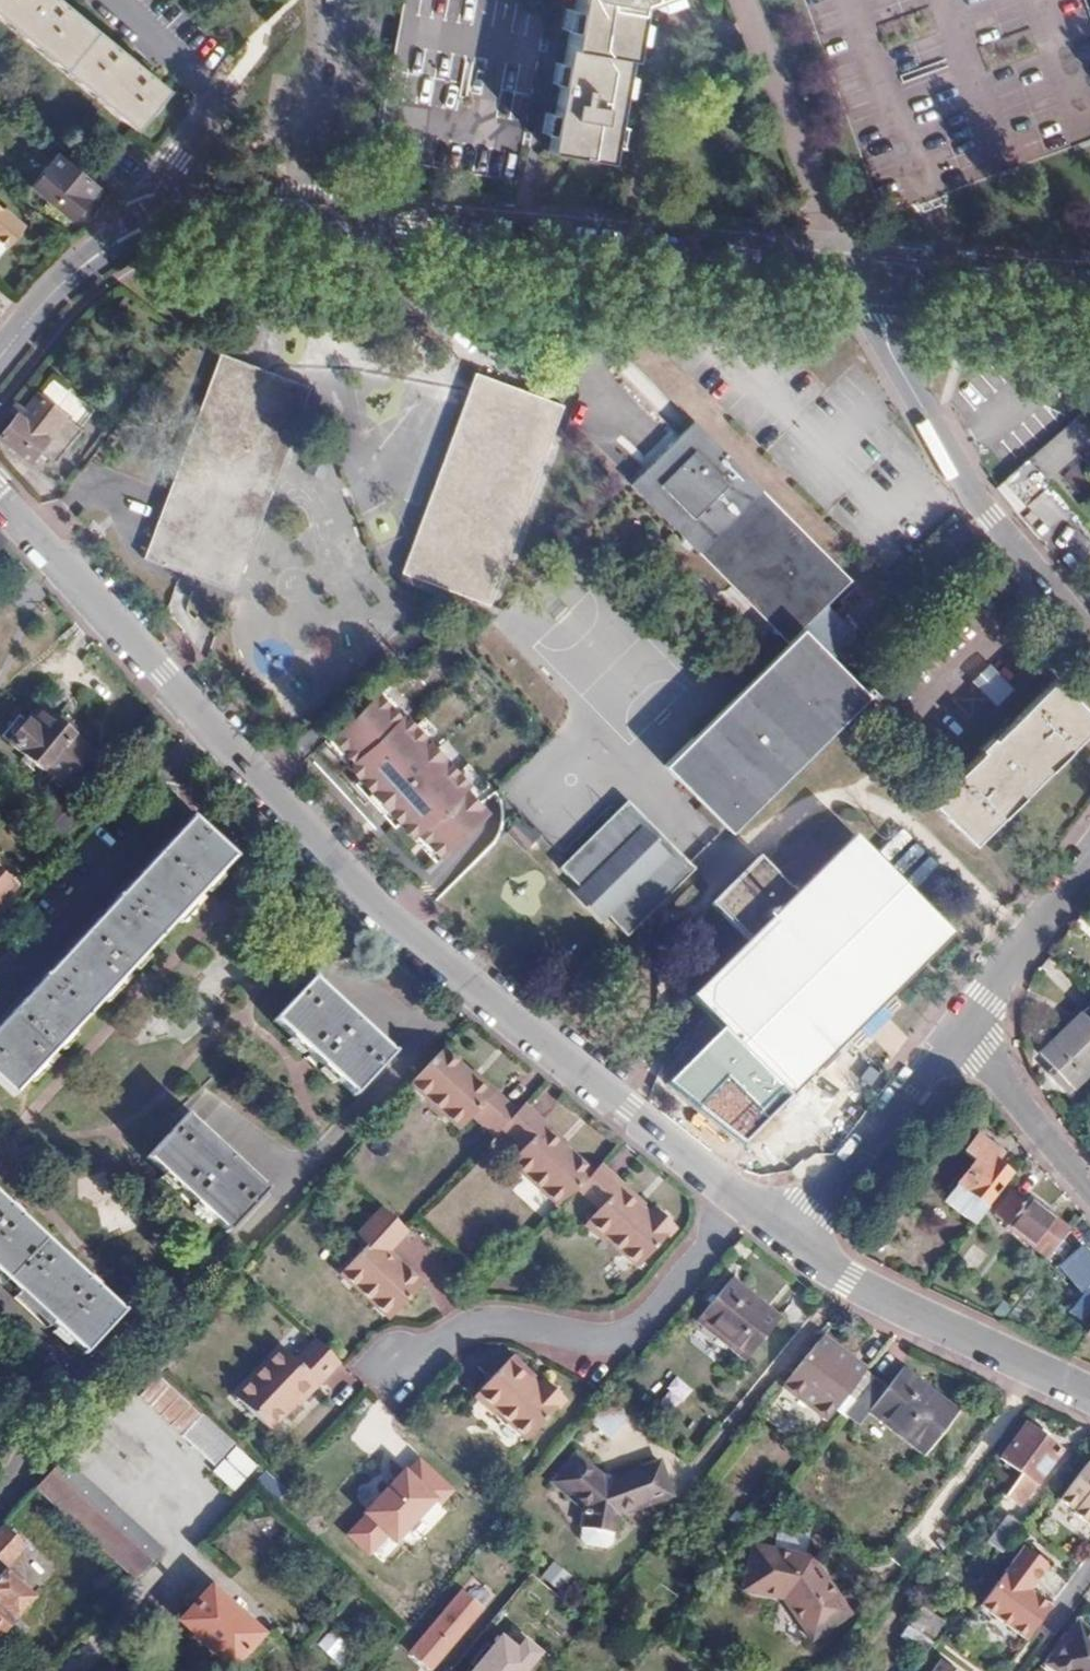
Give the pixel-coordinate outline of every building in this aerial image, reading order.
[(165,94),(53,0),(0,0),(0,20),(133,131),(165,94)] [(654,0),(581,0),(567,88),(556,153),(617,164),(645,3),(654,0)] [(65,218),(92,186),(56,156),(30,188),(65,218)] [(21,228),(0,210),(0,245),(3,248),(21,228)] [(231,587),(303,380),(212,348),(140,556),(231,587)] [(486,602),(562,401),(475,367),(398,568),(486,602)] [(25,404),(15,417),(13,415),(9,420),(0,431),(0,441),(25,461),(37,448),(53,460),(78,430),(60,416),(74,398),(49,378),(35,396),(32,394),(25,404)] [(1024,458),(1041,477),(1075,445),(1089,431),(1089,398),(1089,397),(1075,410),(1058,427),(1027,455),(1024,458)] [(15,417),(25,404),(21,400),(18,404),(15,402),(4,416),(9,420),(13,415),(15,417)] [(856,584),(698,425),(635,488),(792,645),(668,767),(734,833),(871,697),(848,673),(807,631),(829,609),(856,584)] [(829,609),(807,631),(848,673),(870,651),(829,609)] [(1089,717),(1089,716),(1050,672),(920,788),(961,834),(1089,717)] [(428,866),(487,813),(374,688),(319,738),(348,770),(344,774),(428,866)] [(40,767),(59,784),(87,755),(61,731),(50,721),(43,713),(31,726),(22,718),(1,738),(36,771),(40,767)] [(50,721),(61,731),(67,724),(56,715),(50,721)] [(54,788),(59,784),(40,767),(36,771),(54,788)] [(630,940),(698,873),(630,804),(562,871),(583,893),(575,900),(600,926),(608,919),(630,940)] [(190,821),(0,1026),(0,1088),(13,1099),(233,862),(190,821)] [(859,1055),(967,945),(860,840),(803,897),(763,858),(711,910),(743,941),(844,1040),(859,1055)] [(14,889),(0,876),(0,905),(14,889)] [(787,1096),(844,1040),(743,941),(688,997),(787,1096)] [(394,1055),(314,981),(274,1023),(354,1098),(394,1055)] [(1089,1069),(1089,1004),(1037,1056),(1050,1070),(1045,1075),(1064,1094),(1089,1069)] [(491,1096),(440,1049),(409,1083),(459,1129),(473,1115),(495,1136),(502,1129),(515,1114),(494,1095),(491,1096)] [(713,1090),(734,1104),(748,1083),(727,1070),(713,1090)] [(523,1106),(515,1114),(502,1129),(523,1148),(510,1163),(560,1209),(578,1190),(591,1175),(542,1129),(545,1126),(523,1106)] [(267,1193),(187,1118),(148,1160),(227,1235),(267,1193)] [(972,1227),(986,1210),(982,1206),(1006,1176),(992,1164),(997,1157),(975,1139),(963,1153),(973,1161),(941,1202),(972,1227)] [(623,1188),(599,1166),(591,1175),(578,1190),(601,1212),(587,1227),(605,1245),(609,1241),(639,1269),(677,1229),(656,1210),(649,1218),(620,1191),(623,1188)] [(1042,1255),(1062,1230),(1026,1202),(1023,1205),(1010,1195),(992,1217),(1042,1255)] [(82,1357),(119,1316),(0,1205),(0,1281),(82,1357)] [(403,1237),(379,1215),(356,1241),(363,1249),(336,1279),(385,1324),(416,1290),(385,1260),(404,1239),(403,1237)] [(973,1274),(987,1255),(972,1244),(958,1263),(973,1274)] [(1089,1309),(1089,1262),(1079,1249),(1055,1269),(1077,1295),(1064,1313),(1079,1324),(1089,1309)] [(986,1318),(996,1323),(1028,1282),(1019,1275),(986,1318)] [(739,1363),(774,1321),(726,1282),(691,1325),(739,1363)] [(843,1397),(863,1370),(820,1336),(781,1383),(825,1420),(843,1397)] [(331,1365),(308,1345),(289,1365),(275,1352),(228,1403),(263,1435),(309,1384),(311,1387),(331,1365)] [(524,1441),(562,1401),(541,1383),(534,1391),(504,1364),(470,1399),(490,1418),(495,1414),(524,1441)] [(875,1380),(863,1370),(843,1397),(850,1402),(863,1412),(918,1455),(953,1413),(899,1370),(884,1388),(879,1395),(869,1387),(875,1380)] [(884,1388),(875,1380),(869,1387),(879,1395),(884,1388)] [(151,1382),(144,1390),(186,1429),(194,1420),(151,1382)] [(186,1429),(144,1390),(132,1403),(174,1443),(186,1429)] [(850,1402),(838,1418),(850,1428),(863,1412),(850,1402)] [(1015,1509),(1058,1453),(1024,1428),(999,1461),(1020,1477),(1003,1500),(1015,1509)] [(347,1539),(387,1565),(404,1539),(420,1549),(447,1508),(439,1502),(449,1488),(401,1457),(347,1539)] [(612,1520),(664,1502),(652,1466),(609,1480),(599,1479),(572,1458),(547,1486),(578,1512),(575,1529),(609,1536),(612,1520)] [(1084,1463),(1056,1501),(1070,1513),(1069,1514),(1089,1530),(1089,1467),(1084,1463)] [(39,1487),(138,1574),(158,1552),(59,1464),(39,1487)] [(31,1495),(129,1584),(138,1574),(39,1487),(31,1495)] [(1011,1537),(1016,1530),(1003,1519),(986,1542),(999,1552),(1011,1537)] [(3,1585),(27,1557),(10,1541),(6,1546),(17,1556),(0,1574),(0,1582),(3,1585)] [(17,1556),(6,1546),(0,1541),(0,1574),(17,1556)] [(1043,1567),(1019,1549),(975,1607),(1021,1641),(1046,1609),(1023,1592),(1043,1567)] [(806,1642),(842,1618),(805,1564),(745,1550),(737,1593),(776,1602),(806,1642)] [(554,1562),(538,1575),(554,1594),(569,1581),(554,1562)] [(27,1606),(3,1585),(0,1582),(0,1635),(27,1606)] [(172,1626),(223,1670),(231,1670),(261,1638),(206,1588),(172,1626)] [(402,1654),(421,1670),(430,1670),(483,1611),(458,1590),(402,1654)] [(897,1641),(920,1658),(929,1645),(906,1627),(897,1641)] [(1076,1629),(1048,1667),(1053,1670),(1089,1670),(1089,1639),(1076,1629)] [(314,1648),(340,1665),(351,1648),(325,1631),(314,1648)]
